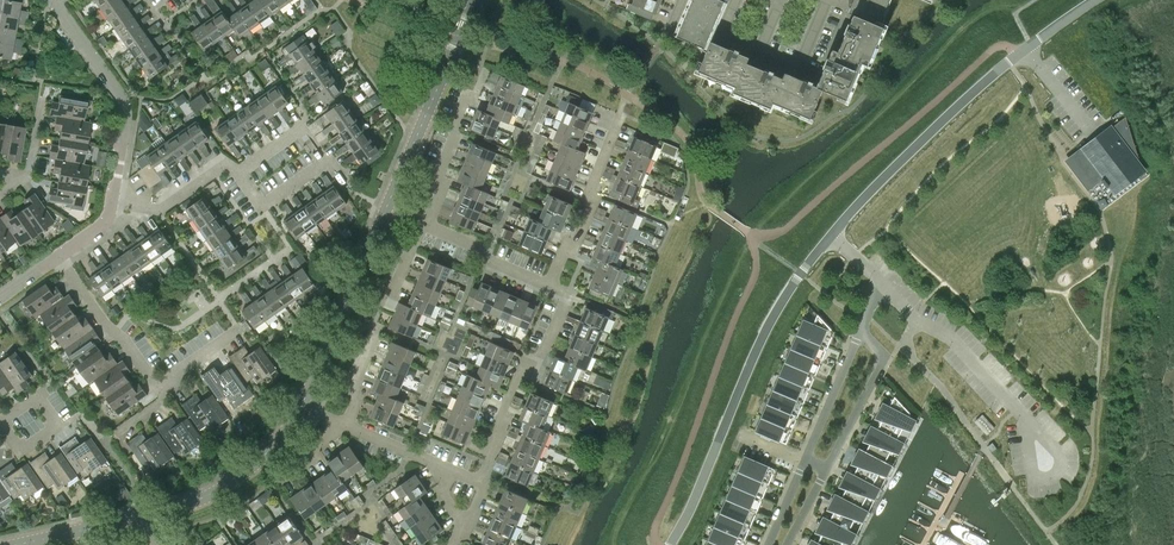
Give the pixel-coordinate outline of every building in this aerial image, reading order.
[(5,0),(0,0),(0,14),(27,19),(28,11),(19,10),(20,3),(15,2),(8,0),(5,0)] [(101,8),(113,0),(95,0),(101,8)] [(101,8),(108,18),(126,6),(135,0),(126,0),(123,2),(122,0),(113,0),(101,8)] [(212,18),(225,36),(235,29),(228,19),(222,11),(214,0),(205,0),(216,16),(212,18)] [(238,12),(250,30),(260,23),(247,5),(248,5),(244,0),(238,0),(244,8),(238,12)] [(270,16),(259,0),(253,0),(254,1),(248,5),(247,5),(260,23),(270,16)] [(270,16),(280,9),(274,0),(259,0),(270,16)] [(290,2),(289,0),(274,0),(280,9),(290,2)] [(656,0),(634,0),(632,4),(629,3),(626,9),(652,20),(654,14),(655,14),(660,2),(656,0)] [(688,9),(676,37),(704,49),(724,2),(720,0),(692,0),(688,9)] [(853,15),(854,15),(881,26),(885,16),(882,15),(889,0),(853,0),(848,13),(853,15)] [(240,37),(250,30),(238,12),(230,1),(226,4),(234,15),(228,19),(235,29),(240,37)] [(312,11),(317,8),(314,3),(309,7),(312,11)] [(130,12),(126,6),(108,18),(115,28),(133,16),(144,8),(141,4),(130,12)] [(202,25),(215,43),(225,36),(212,18),(204,7),(200,10),(208,21),(202,25)] [(15,31),(16,24),(26,26),(27,19),(0,14),(0,28),(15,31)] [(133,16),(115,28),(122,38),(140,26),(151,18),(148,14),(137,22),(133,16)] [(204,50),(215,43),(202,25),(195,14),(190,17),(198,28),(192,33),(204,50)] [(846,34),(838,51),(838,52),(862,62),(870,66),(875,56),(872,54),(884,27),(881,26),(854,15),(853,15),(848,29),(847,29),(845,34),(846,34)] [(140,26),(122,38),(129,48),(147,36),(158,28),(155,24),(144,32),(140,26)] [(285,24),(279,29),(282,33),(288,28),(285,24)] [(22,47),(23,39),(14,38),(15,31),(0,28),(0,43),(22,47)] [(151,42),(147,36),(129,48),(136,58),(154,46),(165,38),(162,34),(151,42)] [(290,54),(279,61),(282,66),(293,58),(297,64),(315,52),(307,41),(303,35),(285,47),(290,53),(290,54)] [(709,75),(735,87),(736,87),(746,63),(747,63),(749,57),(734,51),(734,50),(730,48),(730,49),(711,41),(697,74),(708,78),(709,75)] [(22,47),(0,43),(0,58),(10,60),(10,59),(11,52),(21,54),(22,47)] [(154,46),(136,58),(143,68),(161,55),(161,56),(172,48),(169,44),(158,52),(154,46)] [(838,52),(838,51),(833,49),(826,64),(824,68),(817,86),(823,89),(849,100),(854,90),(851,89),(862,62),(838,52)] [(161,55),(143,68),(150,78),(168,66),(171,63),(173,66),(181,61),(179,58),(176,54),(171,57),(167,51),(161,56),(161,55)] [(300,68),(304,74),(322,62),(315,52),(297,64),(286,72),(289,76),(300,68)] [(311,84),(329,72),(322,62),(304,74),(293,81),(296,86),(307,78),(311,84)] [(783,78),(782,78),(768,72),(769,71),(764,69),(764,70),(747,63),(746,63),(736,87),(735,87),(732,95),(742,99),(743,97),(771,108),(772,105),(783,78)] [(318,94),(336,81),(329,72),(311,84),(300,91),(303,96),(314,88),(318,94)] [(785,72),(782,78),(783,78),(772,105),(781,109),(783,107),(810,118),(823,89),(817,86),(808,82),(808,81),(804,79),(803,80),(785,72)] [(498,86),(521,95),(525,85),(502,76),(498,86)] [(343,92),(336,81),(318,94),(307,101),(310,105),(321,98),(325,104),(343,92)] [(366,81),(360,85),(365,91),(371,87),(366,81)] [(277,86),(266,93),(279,111),(286,122),(290,119),(283,108),(289,103),(286,99),(291,96),(283,84),(278,88),(277,86)] [(498,86),(494,95),(521,106),(525,97),(521,95),(498,86)] [(536,101),(540,104),(544,94),(539,92),(536,101)] [(280,126),(273,115),(279,111),(266,93),(256,100),(269,118),(276,129),(280,126)] [(208,104),(201,94),(189,102),(196,112),(208,104)] [(51,101),(48,115),(56,117),(56,116),(84,121),(87,103),(91,104),(91,101),(59,95),(58,102),(51,101)] [(494,95),(490,104),(513,114),(517,116),(521,106),(494,95)] [(565,112),(589,122),(593,112),(579,106),(582,100),(569,95),(566,101),(569,102),(565,112)] [(263,122),(269,118),(256,100),(246,107),(259,124),(259,125),(266,136),(270,133),(263,122)] [(333,124),(351,111),(343,101),(338,105),(332,109),(326,113),(315,121),(318,125),(329,117),(333,123),(333,124)] [(540,104),(536,101),(532,111),(537,113),(540,104)] [(513,114),(490,104),(486,113),(501,119),(500,120),(509,124),(513,114)] [(542,113),(547,115),(550,106),(545,104),(542,113)] [(253,129),(259,125),(259,124),(246,107),(236,114),(249,131),(249,132),(256,143),(260,140),(253,129)] [(486,113),(478,109),(474,119),(497,129),(500,120),(501,119),(486,113)] [(336,127),(340,133),(358,121),(351,111),(333,124),(333,123),(322,131),(325,135),(336,127)] [(528,120),(533,122),(537,113),(532,111),(528,120)] [(589,122),(565,112),(561,121),(585,131),(589,122)] [(538,122),(543,124),(547,115),(542,113),(538,122)] [(239,139),(246,150),(250,147),(243,136),(249,132),(249,131),(236,114),(226,121),(239,139)] [(56,117),(53,130),(60,132),(59,138),(87,143),(87,141),(91,122),(84,121),(56,116),(56,117)] [(1094,142),(1071,160),(1073,162),(1076,159),(1089,176),(1092,179),(1089,182),(1090,184),(1097,178),(1101,176),(1103,179),(1101,181),(1106,187),(1108,186),(1111,190),(1142,166),(1139,162),(1140,162),(1139,161),(1126,116),(1100,136),(1101,137),(1094,143),(1094,142)] [(497,129),(474,119),(470,129),(493,138),(497,129)] [(533,122),(528,120),(524,129),(529,131),(533,122)] [(197,121),(186,128),(199,146),(206,157),(210,154),(203,143),(209,139),(197,121)] [(233,143),(239,139),(226,121),(216,128),(228,146),(229,146),(236,156),(240,154),(233,143)] [(340,133),(329,141),(332,145),(343,137),(347,143),(365,131),(358,121),(340,133)] [(585,131),(561,121),(558,130),(581,140),(585,131)] [(543,124),(538,122),(534,131),(539,133),(543,124)] [(0,151),(0,152),(7,153),(5,160),(20,163),(26,128),(6,124),(5,124),(0,151)] [(516,126),(512,135),(517,137),(520,128),(516,126)] [(193,150),(199,146),(186,128),(176,135),(189,153),(196,164),(200,161),(193,150)] [(581,140),(558,130),(553,140),(562,144),(562,143),(577,149),(581,140)] [(350,147),(354,153),(372,141),(365,131),(347,143),(336,151),(339,155),(350,147)] [(183,157),(189,153),(176,135),(166,142),(179,160),(186,171),(190,168),(183,157)] [(517,137),(512,135),(508,144),(513,146),(517,137)] [(542,135),(538,144),(543,146),(547,137),(542,135)] [(634,136),(629,150),(651,159),(657,145),(634,136)] [(51,144),(48,158),(54,159),(83,164),(87,145),(90,146),(91,142),(87,141),(87,143),(59,138),(57,145),(51,144)] [(617,139),(615,144),(624,148),(627,143),(617,139)] [(379,151),(372,141),(354,153),(343,161),(346,165),(357,157),(361,164),(366,160),(378,152),(379,151)] [(173,164),(179,160),(166,142),(156,149),(169,167),(176,178),(180,175),(173,164)] [(473,143),(469,153),(492,163),(496,153),(473,143)] [(562,143),(562,144),(558,152),(581,162),(585,152),(577,149),(562,143)] [(539,155),(543,146),(538,144),(534,153),(539,155)] [(622,153),(624,148),(615,144),(613,149),(622,153)] [(154,168),(158,174),(159,174),(162,179),(166,185),(170,182),(163,171),(169,167),(156,149),(146,157),(145,155),(136,161),(141,169),(150,163),(154,168)] [(651,159),(629,150),(623,163),(646,172),(651,159)] [(378,152),(366,160),(368,164),(381,155),(378,152)] [(581,162),(558,152),(554,162),(577,171),(581,162)] [(465,162),(488,172),(492,163),(469,153),(465,162)] [(535,164),(539,155),(534,153),(530,162),(535,164)] [(54,159),(52,173),(58,174),(57,181),(85,186),(86,184),(89,165),(83,164),(54,159)] [(511,160),(507,169),(512,171),(516,162),(511,160)] [(461,171),(484,181),(488,172),(465,162),(461,171)] [(531,174),(535,164),(530,162),(527,172),(531,174)] [(554,162),(550,171),(573,181),(577,171),(554,162)] [(138,171),(142,177),(154,168),(150,163),(141,169),(138,171)] [(623,163),(618,176),(640,185),(646,172),(623,163)] [(606,166),(604,171),(614,174),(616,169),(606,166)] [(146,183),(158,174),(154,168),(142,177),(146,183)] [(507,169),(503,178),(508,180),(512,171),(507,169)] [(480,190),(481,190),(484,181),(461,171),(457,181),(465,184),(466,184),(480,190)] [(573,181),(550,171),(546,181),(569,190),(573,181)] [(618,176),(614,174),(604,171),(602,176),(616,181),(609,196),(637,207),(639,201),(634,199),(640,185),(618,176)] [(150,188),(162,179),(159,174),(158,174),(146,183),(150,188)] [(323,193),(336,211),(347,203),(334,186),(326,175),(322,178),(330,188),(324,193),(323,193)] [(503,178),(499,187),(504,189),(508,180),(503,178)] [(154,194),(166,185),(162,179),(150,188),(154,194)] [(49,187),(47,201),(82,207),(85,188),(89,188),(89,185),(86,184),(85,186),(57,181),(56,188),(49,187)] [(320,195),(314,200),(313,200),(326,217),(336,211),(323,193),(324,193),(316,182),(312,185),(320,195)] [(462,193),(485,203),(489,193),(481,190),(480,190),(466,184),(465,184),(462,193)] [(530,186),(526,195),(531,197),(535,189),(530,186)] [(500,198),(504,189),(499,187),(495,196),(500,198)] [(310,202),(304,207),(316,224),(326,217),(313,200),(314,200),(306,189),(302,192),(310,202)] [(26,206),(20,210),(37,234),(38,233),(54,221),(34,192),(22,201),(26,206)] [(458,202),(481,212),(485,203),(462,193),(458,202)] [(675,193),(673,199),(680,201),(682,196),(675,193)] [(186,209),(193,220),(211,207),(222,200),(219,195),(212,201),(207,202),(204,197),(186,209)] [(544,209),(566,218),(572,204),(550,195),(544,209)] [(306,231),(316,224),(304,207),(296,196),(292,199),(300,209),(294,214),(306,231)] [(183,203),(186,208),(192,203),(189,199),(183,203)] [(500,209),(505,211),(508,202),(503,200),(500,209)] [(477,221),(481,212),(458,202),(454,212),(477,221)] [(296,239),(306,231),(294,214),(286,203),(282,206),(290,216),(283,221),(296,239)] [(615,204),(609,218),(631,227),(637,213),(615,204)] [(193,220),(200,229),(218,217),(229,209),(226,205),(215,213),(211,207),(193,220)] [(510,210),(519,214),(521,209),(512,205),(510,210)] [(596,212),(605,216),(607,211),(598,207),(596,212)] [(16,241),(19,246),(35,235),(37,238),(40,236),(38,233),(37,234),(20,210),(14,214),(10,209),(0,216),(0,219),(16,241)] [(505,211),(500,209),(496,218),(501,220),(505,211)] [(544,209),(539,221),(538,222),(553,228),(552,228),(560,232),(566,218),(544,209)] [(519,214),(510,210),(508,215),(517,219),(519,214)] [(473,231),(477,221),(454,212),(450,221),(473,231)] [(603,221),(605,216),(596,212),(594,217),(603,221)] [(218,217),(200,229),(207,239),(225,227),(240,217),(237,213),(222,223),(218,217)] [(155,232),(150,236),(149,236),(162,254),(172,247),(160,229),(152,218),(148,221),(155,232)] [(497,229),(501,220),(496,218),(492,227),(497,229)] [(547,241),(552,228),(553,228),(538,222),(539,221),(530,218),(525,231),(547,241)] [(626,240),(631,227),(609,218),(604,231),(626,240)] [(16,241),(0,219),(0,252),(16,241)] [(152,261),(162,254),(149,236),(150,236),(142,225),(138,228),(142,235),(137,239),(140,243),(139,243),(152,261)] [(207,239),(214,249),(232,237),(243,229),(240,225),(229,233),(225,227),(207,239)] [(497,229),(492,227),(488,237),(493,239),(497,229)] [(504,239),(508,230),(503,228),(499,237),(504,239)] [(541,255),(547,241),(525,231),(519,245),(541,255)] [(620,253),(626,240),(604,231),(598,244),(620,253)] [(133,242),(127,246),(130,250),(142,268),(152,261),(139,243),(140,243),(137,239),(132,232),(128,235),(133,242)] [(585,238),(594,242),(596,237),(587,233),(585,238)] [(214,249),(221,259),(239,247),(250,239),(247,235),(236,243),(232,237),(214,249)] [(592,247),(594,242),(585,238),(583,243),(592,247)] [(132,275),(142,268),(130,250),(122,239),(118,242),(126,253),(120,257),(132,275)] [(615,266),(620,253),(598,244),(592,258),(600,261),(601,260),(615,266)] [(243,253),(239,247),(221,259),(228,270),(246,257),(257,249),(254,245),(243,253)] [(122,282),(132,275),(120,257),(112,246),(108,249),(116,260),(110,264),(122,282)] [(112,289),(122,282),(110,264),(102,253),(98,256),(103,263),(97,267),(100,271),(112,289)] [(301,253),(295,257),(300,264),(306,260),(301,253)] [(293,275),(305,292),(316,285),(303,267),(303,268),(295,257),(291,260),(299,271),(293,275)] [(428,258),(423,271),(446,281),(451,268),(428,258)] [(100,271),(97,267),(92,260),(88,263),(96,274),(89,278),(102,296),(112,289),(100,271)] [(623,269),(615,266),(601,260),(600,261),(595,274),(617,283),(623,269)] [(289,278),(283,282),(295,299),(305,292),(293,275),(285,264),(281,267),(289,278)] [(276,280),(270,284),(273,289),(285,306),(295,299),(283,282),(275,271),(271,274),(276,280)] [(441,292),(446,281),(423,271),(418,283),(441,292)] [(471,277),(466,274),(462,283),(467,285),(471,277)] [(617,283),(595,274),(589,287),(612,297),(617,283)] [(638,286),(642,277),(637,275),(633,284),(638,286)] [(275,313),(285,306),(273,289),(265,278),(261,281),(269,291),(263,296),(275,313)] [(466,303),(481,309),(491,286),(481,282),(478,290),(473,288),(466,303)] [(46,283),(20,302),(22,305),(25,302),(36,318),(40,314),(65,297),(64,297),(56,285),(51,289),(46,283)] [(436,304),(441,292),(418,283),(413,295),(436,304)] [(259,298),(253,303),(265,320),(275,313),(263,296),(255,285),(251,288),(259,298)] [(491,286),(481,309),(491,313),(500,290),(491,286)] [(460,289),(456,299),(461,301),(464,292),(460,289)] [(491,313),(500,317),(510,294),(500,290),(491,313)] [(255,328),(265,320),(253,303),(245,292),(241,295),(249,305),(242,310),(255,328)] [(65,297),(40,314),(51,330),(49,332),(51,335),(53,333),(52,331),(76,315),(72,309),(78,305),(69,293),(64,297),(65,297)] [(500,317),(509,321),(519,298),(510,294),(500,317)] [(413,295),(408,306),(423,313),(422,313),(431,317),(436,304),(413,295)] [(509,321),(518,325),(528,302),(519,298),(509,321)] [(457,310),(461,301),(456,299),(452,308),(457,310)] [(418,324),(422,313),(423,313),(408,306),(400,302),(394,315),(418,324)] [(538,306),(528,302),(518,325),(528,329),(538,306)] [(587,307),(581,321),(603,330),(609,317),(612,318),(615,312),(595,303),(592,309),(587,307)] [(797,334),(828,347),(832,337),(829,335),(831,329),(817,314),(813,324),(803,320),(797,334)] [(76,315),(52,331),(53,333),(65,349),(94,328),(86,317),(80,321),(76,315)] [(412,337),(418,324),(394,315),(389,327),(412,337)] [(565,320),(575,324),(577,319),(568,315),(565,320)] [(444,316),(441,321),(451,325),(453,319),(444,316)] [(308,318),(304,321),(309,327),(313,324),(310,320),(308,318)] [(577,319),(575,324),(579,326),(575,334),(597,344),(603,330),(581,321),(577,319)] [(473,329),(475,324),(466,320),(464,325),(473,329)] [(448,330),(451,325),(441,321),(439,326),(448,330)] [(484,328),(475,324),(473,329),(482,333),(484,328)] [(94,328),(65,349),(76,365),(73,367),(75,370),(78,367),(77,366),(100,350),(96,344),(102,340),(94,328)] [(491,337),(493,332),(484,328),(482,333),(491,337)] [(500,341),(503,336),(493,332),(491,337),(500,341)] [(436,336),(431,334),(427,343),(432,345),(436,336)] [(592,357),(597,344),(575,334),(570,347),(592,357)] [(828,347),(797,334),(791,348),(822,361),(826,351),(824,350),(826,347),(827,347),(828,347)] [(510,345),(512,340),(503,336),(500,341),(510,345)] [(470,337),(466,346),(471,348),(475,339),(470,337)] [(559,337),(556,342),(565,345),(568,340),(559,337)] [(512,340),(510,345),(519,349),(521,344),(512,340)] [(387,354),(410,364),(416,352),(393,342),(387,354)] [(486,354),(509,364),(514,352),(491,342),(486,354)] [(563,350),(565,345),(556,342),(554,347),(563,350)] [(228,354),(247,382),(254,377),(258,383),(276,370),(278,374),(279,373),(260,346),(250,353),(245,345),(230,356),(228,354)] [(467,357),(471,348),(466,346),(462,355),(467,357)] [(570,347),(564,360),(578,366),(578,367),(586,370),(592,357),(570,347)] [(14,387),(18,393),(30,384),(26,379),(32,375),(13,348),(11,350),(13,353),(0,362),(0,367),(14,387)] [(822,361),(791,348),(785,361),(816,374),(820,364),(818,364),(820,360),(821,361),(822,361)] [(100,350),(77,366),(78,367),(89,384),(94,380),(118,363),(110,351),(104,355),(100,350)] [(387,354),(382,366),(405,376),(410,364),(387,354)] [(509,364),(486,354),(481,366),(504,376),(509,364)] [(572,379),(578,367),(578,366),(564,360),(556,356),(550,370),(572,379)] [(436,360),(431,358),(427,367),(432,369),(436,360)] [(118,363),(94,380),(105,396),(102,398),(104,401),(107,399),(106,397),(130,381),(126,375),(131,371),(123,359),(118,363)] [(450,361),(448,366),(457,370),(459,365),(450,361)] [(816,374),(785,361),(780,375),(810,388),(814,378),(812,377),(814,374),(816,375),(816,374)] [(252,392),(249,389),(233,365),(223,372),(217,364),(202,375),(201,373),(220,401),(226,396),(230,402),(248,389),(251,393),(252,392)] [(405,376),(382,366),(377,378),(400,388),(405,376)] [(455,375),(457,370),(448,366),(445,371),(455,375)] [(499,388),(504,376),(481,366),(476,377),(476,378),(490,384),(490,385),(499,388)] [(3,395),(14,387),(0,367),(0,391),(3,395)] [(567,393),(572,379),(550,370),(544,384),(567,393)] [(588,381),(593,383),(597,374),(592,372),(588,381)] [(424,373),(420,382),(425,384),(429,375),(424,373)] [(476,378),(476,377),(468,374),(462,386),(485,396),(490,385),(490,384),(476,378)] [(810,388),(780,375),(774,389),(804,402),(808,392),(806,391),(808,388),(810,389),(810,388)] [(372,390),(380,394),(380,393),(395,399),(396,399),(400,388),(377,378),(372,390)] [(130,381),(106,397),(107,399),(119,415),(148,395),(139,383),(134,386),(130,381)] [(438,390),(442,392),(446,383),(441,381),(438,390)] [(421,393),(425,384),(420,382),(416,391),(421,393)] [(457,398),(480,408),(485,396),(462,386),(457,398)] [(804,402),(774,389),(768,403),(798,416),(802,406),(801,405),(802,402),(804,402)] [(439,401),(442,392),(438,390),(434,399),(439,401)] [(585,401),(589,392),(584,390),(580,399),(585,401)] [(525,406),(548,415),(554,402),(531,392),(525,406)] [(231,421),(229,418),(212,394),(202,401),(197,393),(182,404),(181,402),(180,402),(200,430),(206,425),(210,431),(228,418),(230,422),(231,421)] [(404,402),(396,399),(395,399),(380,393),(380,394),(375,405),(399,415),(404,402)] [(514,395),(512,400),(521,404),(523,399),(514,395)] [(871,425),(871,426),(904,443),(905,443),(897,439),(903,427),(908,429),(912,418),(916,421),(916,420),(909,416),(910,413),(894,396),(890,406),(883,402),(875,417),(882,420),(878,428),(871,425)] [(452,410),(475,420),(480,408),(457,398),(452,410)] [(519,409),(521,404),(512,400),(510,405),(519,409)] [(414,408),(423,411),(425,406),(416,403),(414,408)] [(768,403),(762,416),(792,429),(796,419),(795,419),(796,415),(798,416),(768,403)] [(427,414),(432,416),(436,407),(431,404),(427,414)] [(393,427),(399,415),(375,405),(370,417),(393,427)] [(525,406),(519,420),(528,423),(528,422),(542,428),(549,431),(554,418),(548,415),(525,406)] [(421,416),(423,411),(414,408),(412,413),(421,416)] [(447,422),(470,432),(475,420),(452,410),(447,422)] [(429,425),(432,416),(427,414),(424,423),(429,425)] [(207,444),(204,441),(188,417),(178,424),(172,416),(157,427),(156,425),(175,453),(181,448),(185,454),(203,441),(206,445),(207,444)] [(792,429),(762,416),(756,431),(762,433),(761,435),(770,439),(770,437),(786,444),(790,433),(789,432),(790,429),(792,430),(792,429)] [(976,421),(987,433),(993,428),(981,416),(976,421)] [(470,432),(447,422),(442,434),(465,444),(470,432)] [(549,431),(542,428),(528,422),(528,423),(522,436),(545,445),(551,431),(549,431)] [(412,425),(408,434),(413,436),(417,427),(412,425)] [(511,425),(509,430),(518,434),(520,429),(511,425)] [(592,425),(584,431),(592,434),(595,426),(592,425)] [(859,448),(892,466),(893,466),(885,462),(891,450),(896,452),(900,441),(904,443),(871,426),(863,440),(870,443),(866,451),(859,448)] [(516,439),(518,434),(509,430),(507,435),(516,439)] [(126,440),(145,468),(151,464),(155,469),(173,456),(176,460),(177,459),(158,432),(148,439),(142,432),(127,442),(126,440)] [(59,444),(59,445),(78,472),(85,468),(88,474),(107,461),(109,464),(110,464),(91,437),(81,444),(75,436),(61,446),(59,444)] [(539,458),(545,445),(522,436),(517,449),(539,458)] [(339,453),(353,474),(364,466),(350,446),(339,453)] [(892,466),(859,448),(851,463),(858,465),(854,474),(847,471),(880,489),(881,488),(873,484),(879,473),(884,475),(888,464),(892,466)] [(511,462),(534,471),(539,458),(517,449),(511,462)] [(80,479),(77,475),(61,452),(51,459),(46,451),(31,462),(29,460),(48,488),(55,483),(58,489),(77,476),(79,480),(80,479)] [(500,451),(498,456),(507,460),(509,455),(500,451)] [(327,461),(333,468),(342,481),(343,481),(353,474),(339,453),(327,461)] [(505,465),(507,460),(498,456),(496,461),(505,465)] [(739,470),(769,483),(773,473),(770,472),(772,468),(745,456),(739,470)] [(44,486),(28,462),(18,469),(12,462),(0,470),(0,477),(15,498),(21,494),(25,499),(43,486),(46,490),(46,489),(44,486)] [(528,485),(534,471),(511,462),(505,476),(528,485)] [(333,468),(323,475),(337,496),(348,488),(343,481),(342,481),(333,468)] [(733,484),(763,497),(767,487),(766,486),(767,483),(769,484),(769,483),(739,470),(733,484)] [(880,489),(847,471),(839,486),(846,488),(842,497),(835,493),(835,494),(868,512),(869,511),(861,507),(867,496),(872,497),(876,487),(880,489)] [(395,488),(401,497),(421,483),(415,474),(395,488)] [(326,503),(337,496),(323,475),(312,483),(326,503)] [(373,479),(365,485),(368,489),(376,484),(373,479)] [(9,496),(11,499),(12,499),(0,481),(0,502),(9,496)] [(316,511),(326,503),(312,483),(301,490),(316,511)] [(427,491),(421,483),(401,497),(406,505),(420,496),(420,497),(427,491)] [(727,498),(757,511),(761,501),(760,500),(761,497),(763,497),(733,484),(727,498)] [(500,503),(522,512),(528,498),(506,489),(500,503)] [(316,511),(301,490),(290,498),(305,519),(316,511)] [(823,516),(823,517),(857,534),(849,530),(855,518),(860,520),(864,510),(868,512),(835,494),(827,508),(834,511),(830,520),(823,516)] [(354,498),(360,506),(364,503),(359,495),(354,498)] [(425,504),(420,497),(420,496),(406,505),(399,510),(405,518),(425,504)] [(355,509),(360,506),(354,498),(350,501),(355,509)] [(377,501),(383,509),(387,506),(382,498),(377,501)] [(721,512),(751,525),(755,515),(754,514),(755,510),(757,511),(727,498),(721,512)] [(67,500),(61,505),(64,510),(70,505),(67,500)] [(500,503),(494,516),(516,525),(522,512),(500,503)] [(548,507),(539,503),(537,508),(546,512),(548,507)] [(431,512),(425,504),(405,518),(411,527),(431,512)] [(393,514),(387,506),(383,509),(389,518),(393,514)] [(344,511),(336,517),(339,521),(347,515),(344,511)] [(416,535),(437,521),(431,512),(411,527),(416,535)] [(715,525),(745,538),(749,528),(748,528),(749,524),(751,525),(721,512),(715,525)] [(34,514),(28,518),(34,525),(39,521),(34,514)] [(277,524),(291,544),(303,536),(289,516),(277,524)] [(494,516),(489,529),(511,538),(516,525),(494,516)] [(339,521),(336,517),(328,522),(331,527),(339,521)] [(823,517),(816,531),(822,534),(818,542),(811,539),(811,540),(822,544),(841,544),(843,541),(848,543),(852,532),(856,535),(857,534),(823,517)] [(381,523),(387,531),(392,528),(386,520),(381,523)] [(443,529),(437,521),(416,535),(423,544),(428,540),(436,534),(443,529)] [(277,524),(265,533),(274,544),(290,544),(291,544),(277,524)] [(530,525),(528,530),(536,534),(539,529),(530,525)] [(723,544),(742,544),(744,542),(742,541),(743,538),(745,539),(745,538),(715,525),(709,539),(723,544)] [(322,526),(314,532),(317,536),(325,531),(322,526)] [(397,536),(392,528),(387,531),(393,539),(397,536)] [(511,538),(489,529),(483,543),(488,544),(508,544),(511,538)] [(534,539),(536,534),(528,530),(525,535),(534,539)] [(265,533),(253,541),(256,544),(274,544),(265,533)] [(436,534),(428,540),(430,544),(431,543),(438,538),(436,534)] [(358,539),(367,543),(369,538),(360,535),(358,539)] [(397,536),(393,539),(397,544),(402,544),(403,544),(397,536)]
